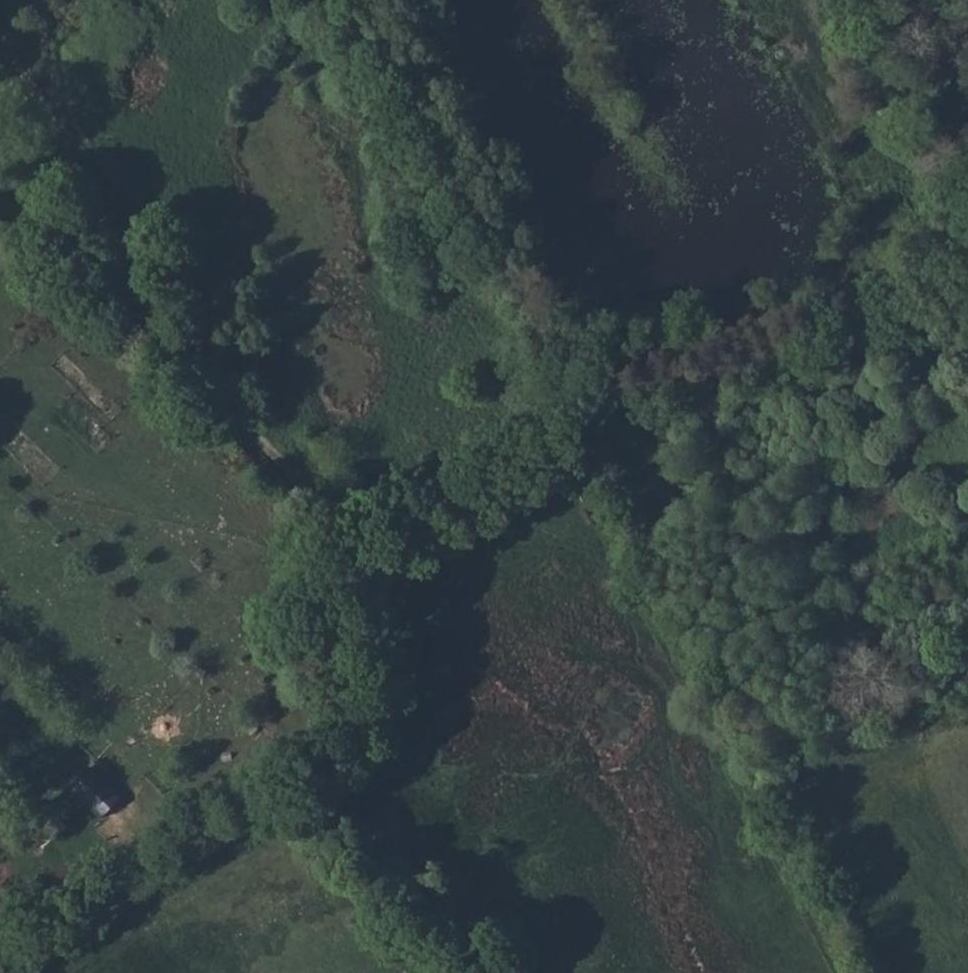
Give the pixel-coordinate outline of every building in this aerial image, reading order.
[(71,787),(104,822),(125,802),(92,767),(71,787)]
